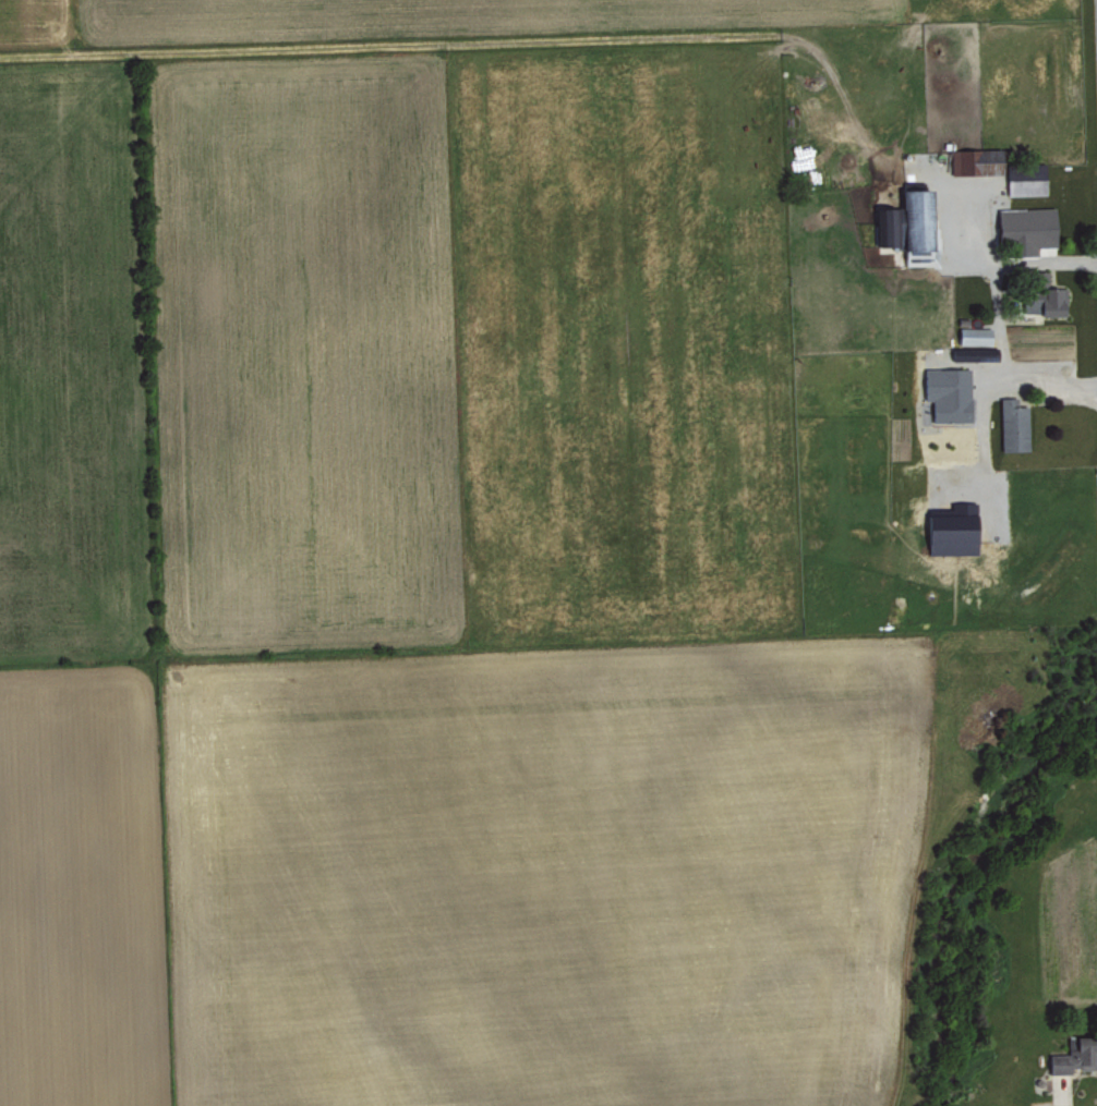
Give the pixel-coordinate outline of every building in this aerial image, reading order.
[(1002,148),(952,149),(952,175),(1003,173),(1002,148)] [(1008,165),(1009,195),(1047,193),(1045,163),(1008,165)] [(1055,207),(998,208),(999,242),(1014,242),(1015,255),(1038,254),(1038,247),(1056,246),(1055,207)] [(1045,297),(1025,298),(1026,315),(1065,313),(1064,287),(1045,288),(1045,297)] [(992,344),(992,327),(959,328),(959,345),(992,344)] [(971,367),(925,369),(926,400),(933,400),(933,422),(972,421),(971,367)] [(1000,397),(1001,451),(1029,450),(1028,405),(1018,405),(1018,397),(1000,397)] [(929,554),(978,553),(977,513),(929,514),(929,554)] [(1096,1069),(1096,1035),(1068,1036),(1069,1053),(1051,1053),(1051,1070),(1096,1069)]
